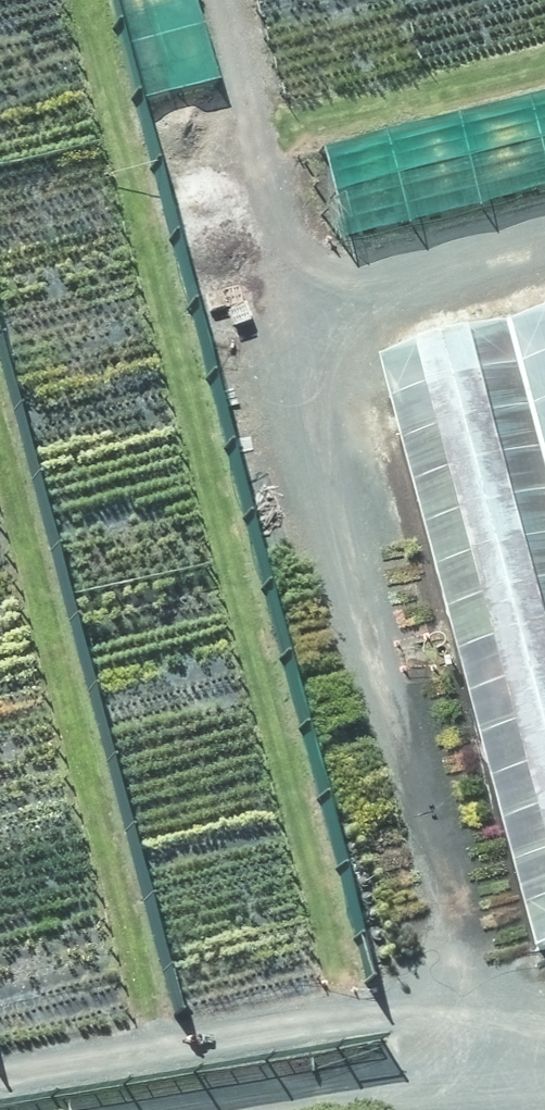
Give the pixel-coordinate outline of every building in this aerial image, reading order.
[(544,871),(544,282),(394,323),(544,871)]
